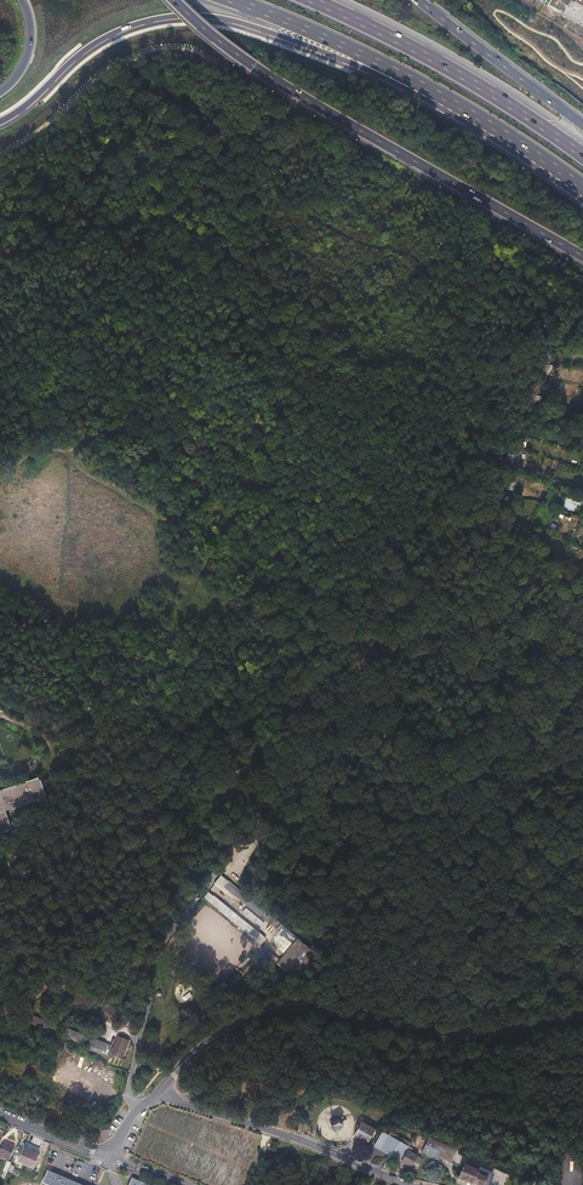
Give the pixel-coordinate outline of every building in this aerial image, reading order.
[(581,25),(582,21),(582,0),(540,0),(581,25)] [(282,709),(285,713),(292,707),(289,704),(282,709)] [(10,828),(4,810),(43,796),(37,777),(0,790),(0,832),(10,828)] [(294,938),(296,935),(281,924),(271,915),(266,911),(250,897),(234,884),(228,880),(221,887),(225,891),(228,888),(267,920),(272,924),(268,930),(274,936),(275,945),(281,950),(292,936),(294,938)] [(264,938),(207,892),(203,897),(260,943),(264,938)] [(243,913),(258,925),(262,921),(246,908),(243,913)] [(317,951),(296,935),(294,938),(292,936),(281,950),(283,952),(276,961),(297,977),(317,951)] [(44,982),(20,998),(25,1004),(49,989),(44,982)] [(578,991),(571,996),(575,1002),(578,1000),(578,998),(581,996),(578,991)] [(102,1010),(126,1025),(131,1018),(107,1003),(102,1010)] [(132,1003),(129,1011),(137,1014),(140,1006),(132,1003)] [(58,1025),(30,1016),(27,1023),(56,1033),(58,1025)] [(112,1045),(66,1028),(63,1036),(91,1046),(89,1050),(101,1055),(102,1051),(109,1053),(112,1045)] [(129,1041),(118,1036),(111,1053),(122,1058),(129,1041)] [(340,1129),(340,1127),(341,1125),(341,1122),(340,1120),(339,1118),(337,1117),(335,1116),(333,1115),(331,1115),(329,1116),(327,1117),(325,1118),(324,1120),(323,1123),(323,1125),(323,1127),(324,1129),(326,1131),(328,1132),(330,1133),(332,1133),(334,1133),(336,1132),(338,1131),(340,1129)] [(363,1121),(354,1134),(368,1143),(376,1129),(363,1121)] [(409,1150),(411,1146),(384,1131),(375,1146),(403,1161),(409,1150)] [(27,1139),(17,1162),(34,1169),(44,1147),(27,1139)] [(10,1160),(15,1146),(6,1142),(4,1142),(0,1152),(0,1156),(10,1160)] [(433,1146),(431,1151),(451,1161),(449,1165),(456,1168),(459,1163),(452,1160),(453,1156),(433,1146)] [(413,1153),(409,1150),(403,1161),(401,1164),(411,1170),(412,1167),(416,1169),(422,1158),(413,1153)] [(459,1177),(474,1183),(474,1181),(482,1184),(483,1184),(487,1177),(478,1173),(479,1170),(464,1164),(459,1177)] [(3,1179),(8,1167),(4,1165),(1,1171),(2,1172),(0,1177),(0,1178),(3,1179)] [(48,1171),(43,1183),(47,1184),(81,1184),(48,1171)]
